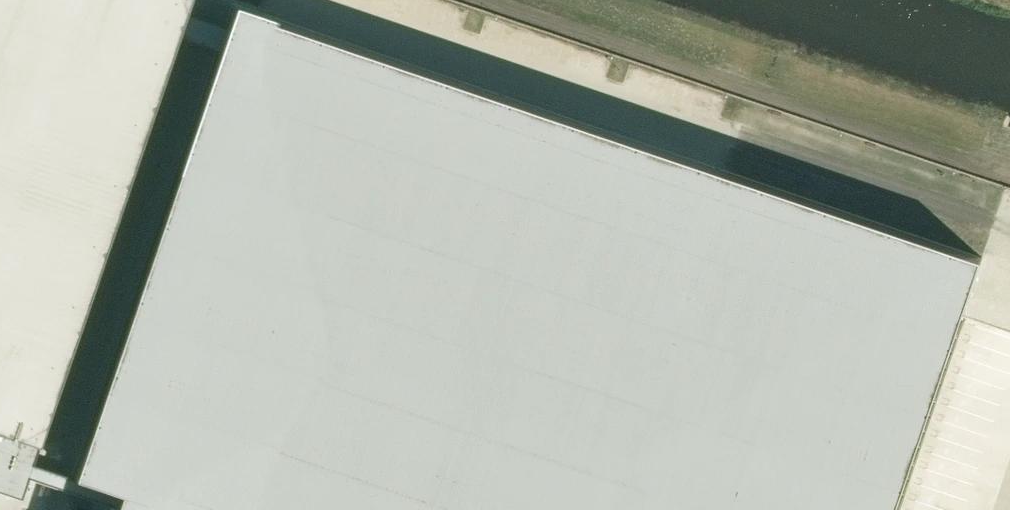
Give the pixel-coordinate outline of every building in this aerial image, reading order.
[(21,498),(28,477),(33,463),(178,37),(186,11),(190,0),(0,0),(0,491),(21,498)] [(28,477),(113,506),(111,509),(897,509),(982,257),(262,13),(251,9),(232,3),(230,8),(225,24),(186,11),(178,37),(216,50),(72,475),(118,491),(117,493),(68,476),(68,475),(33,463),(28,477)]
